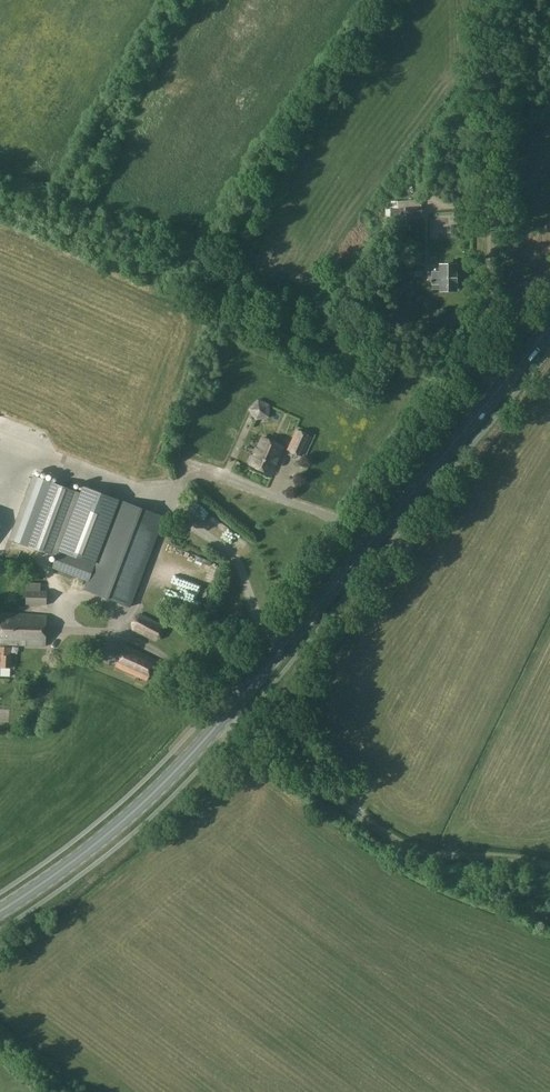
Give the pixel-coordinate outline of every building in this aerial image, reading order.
[(422,215),(421,206),(404,207),(405,216),(422,215)] [(398,208),(391,209),(391,218),(405,216),(404,207),(398,208)] [(449,234),(449,222),(437,222),(437,234),(449,234)] [(433,280),(433,290),(441,290),(441,291),(456,291),(456,265),(441,265),(441,273),(428,273),(428,280),(433,280)] [(256,397),(250,412),(265,419),(272,403),(256,397)] [(287,450),(301,458),(312,436),(297,429),(287,450)] [(263,438),(251,465),(270,474),(276,463),(275,462),(277,458),(278,458),(283,447),(263,438)] [(45,480),(21,544),(58,558),(60,551),(81,494),(45,480)] [(81,494),(60,551),(94,564),(119,500),(86,486),(83,494),(81,494)] [(88,583),(85,590),(130,608),(165,517),(120,500),(95,566),(88,583)] [(188,524),(193,513),(185,510),(180,521),(188,524)] [(58,558),(53,569),(87,582),(94,564),(60,551),(58,558)] [(26,605),(47,606),(48,591),(27,590),(26,605)] [(10,645),(28,646),(28,636),(25,636),(26,632),(15,631),(16,615),(0,614),(0,668),(13,668),(13,665),(11,665),(12,656),(11,656),(11,647),(10,647),(10,645)] [(131,623),(132,631),(154,642),(161,640),(165,632),(163,625),(142,614),(134,616),(131,623)] [(16,615),(15,631),(26,632),(25,636),(28,636),(28,646),(45,646),(46,616),(16,615)] [(158,660),(126,645),(115,667),(146,681),(158,660)]
